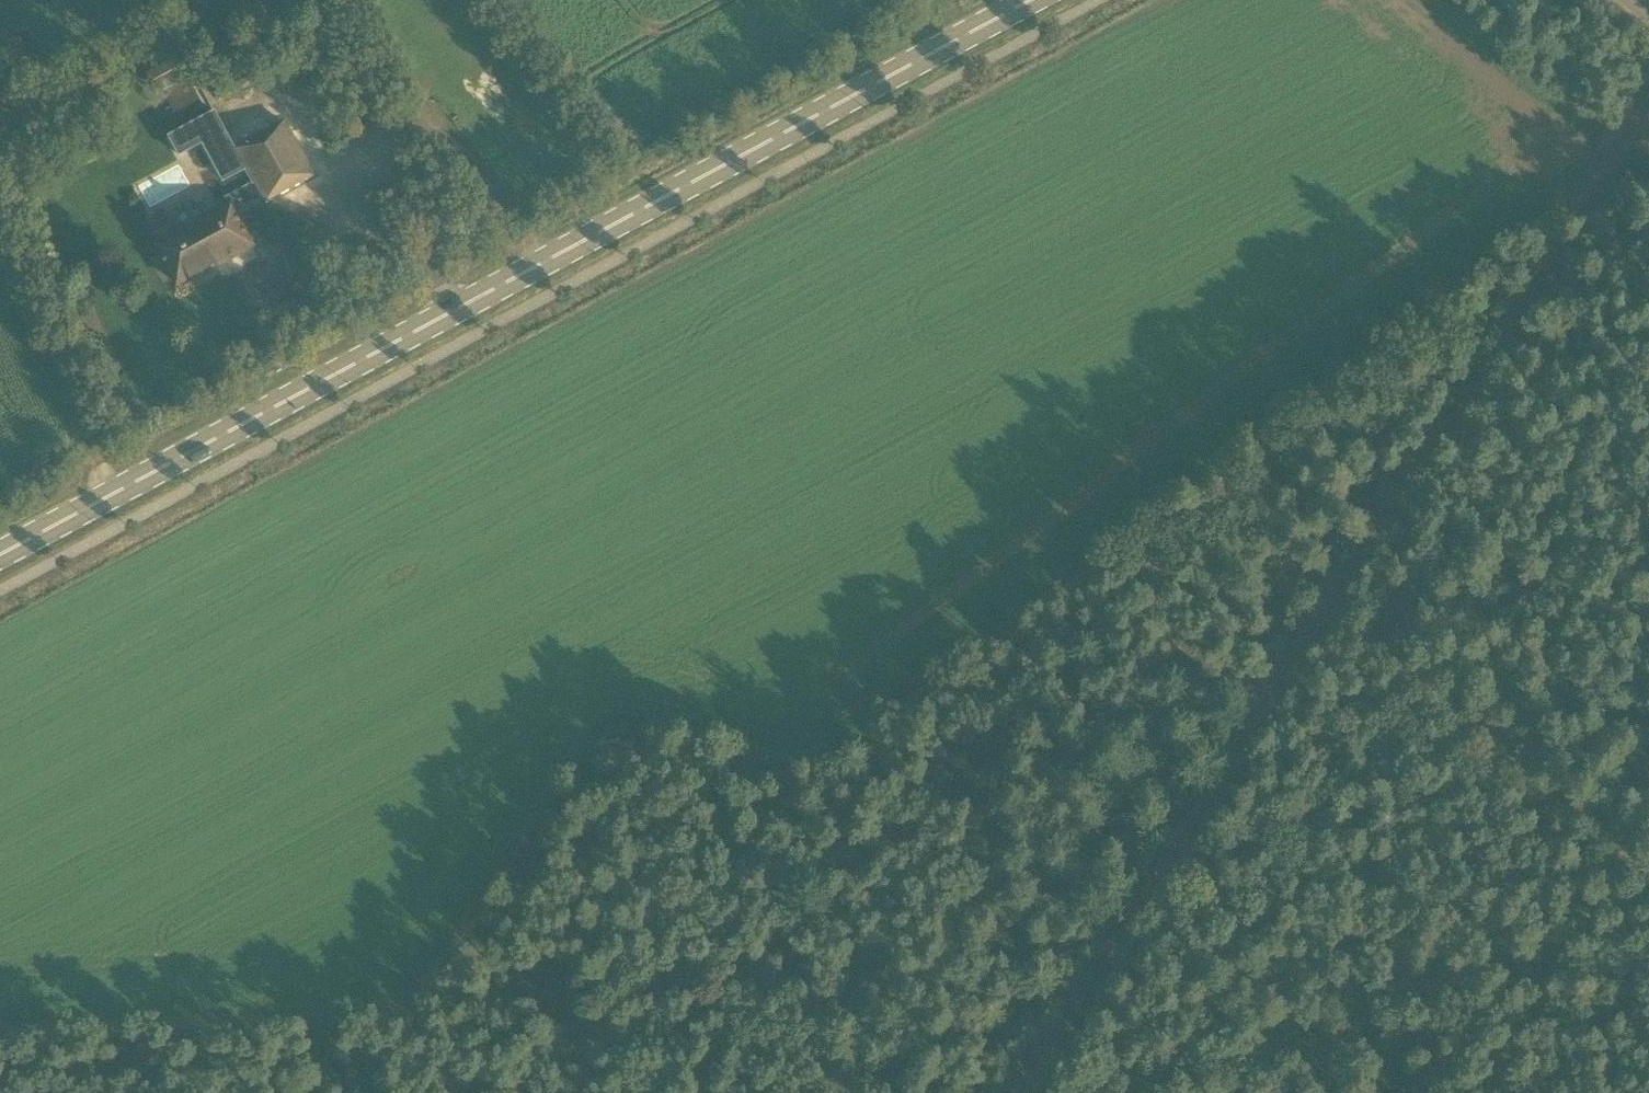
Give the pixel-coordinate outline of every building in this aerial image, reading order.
[(178,57),(145,74),(155,94),(162,90),(177,119),(203,106),(178,57)] [(215,111),(168,137),(179,157),(202,144),(224,183),(247,170),(237,151),(215,111)] [(266,203),(315,176),(286,124),(237,151),(254,182),(219,201),(224,210),(177,237),(168,221),(152,230),(161,246),(158,248),(178,284),(251,245),(237,217),(265,201),(266,203)]
